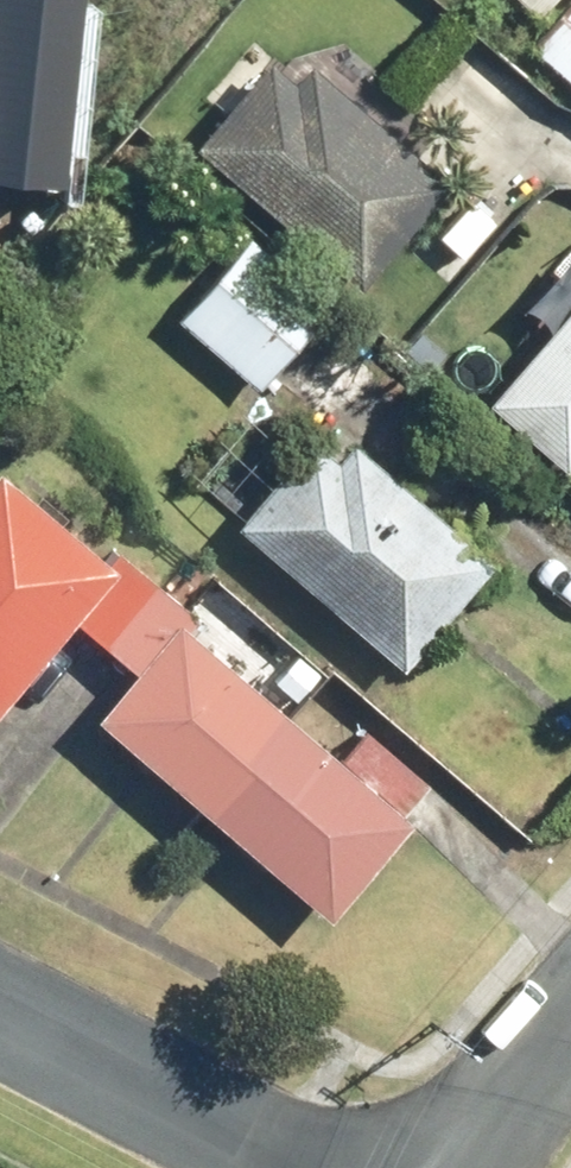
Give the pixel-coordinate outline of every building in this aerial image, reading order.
[(68,188),(88,0),(0,0),(0,181),(68,188)] [(533,50),(570,83),(570,7),(533,50)] [(264,33),(182,141),(361,277),(443,168),(264,33)] [(255,378),(328,299),(252,229),(179,309),(255,378)] [(490,387),(560,448),(570,436),(570,295),(490,387)] [(350,400),(235,525),(404,679),(519,554),(350,400)] [(106,524),(85,548),(0,475),(0,698),(73,614),(144,676),(102,724),(331,921),(432,805),(202,606),(106,524)]
